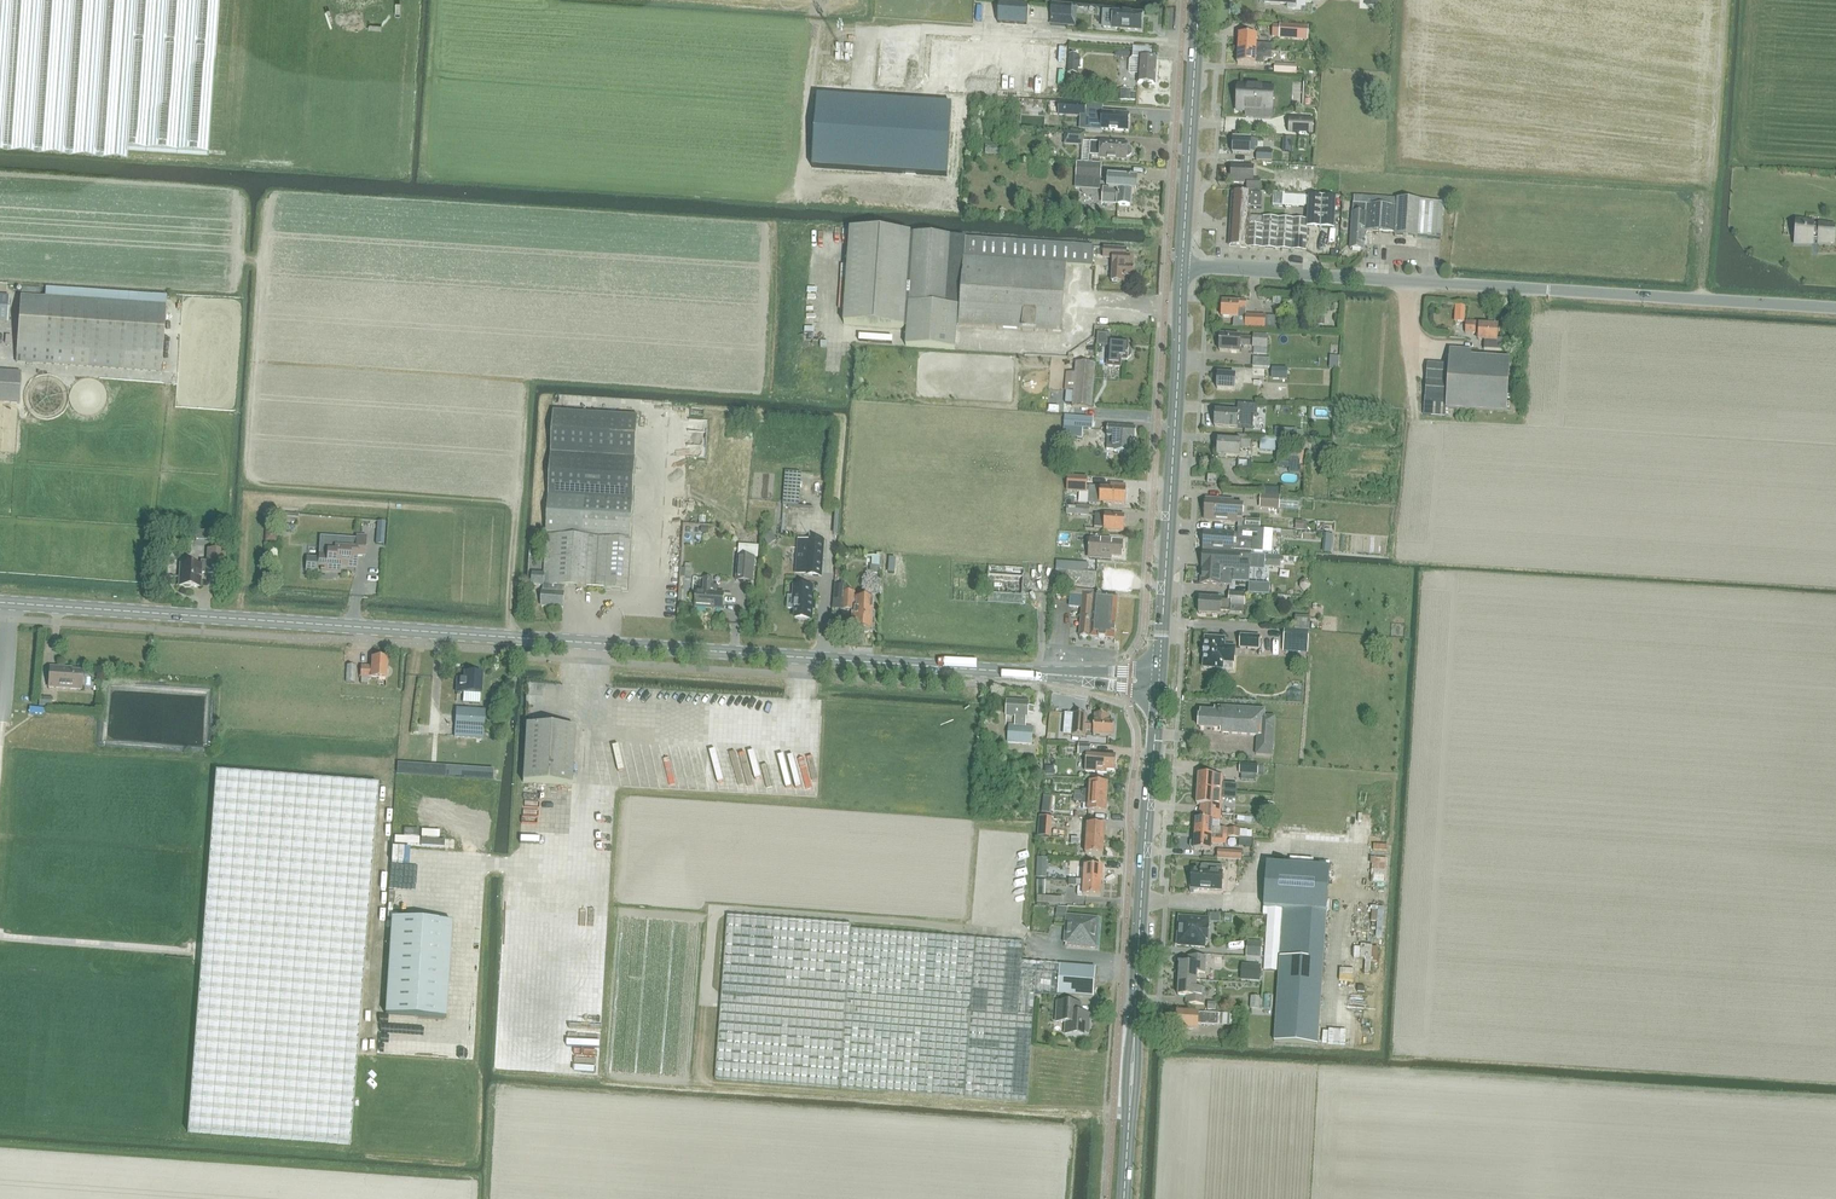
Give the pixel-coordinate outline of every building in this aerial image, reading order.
[(115,149),(209,156),(219,0),(0,0),(0,141),(115,149)] [(989,17),(1017,19),(1018,0),(990,0),(989,17)] [(1050,25),(1076,27),(1078,7),(1051,6),(1050,25)] [(1102,29),(1140,30),(1141,16),(1125,15),(1125,12),(1103,11),(1102,29)] [(1309,27),(1279,26),(1279,40),(1308,41),(1309,27)] [(1239,35),(1238,51),(1270,52),(1271,53),(1271,46),(1255,45),(1255,35),(1239,35)] [(1270,52),(1238,51),(1238,65),(1255,65),(1255,64),(1263,64),(1263,59),(1271,59),(1271,53),(1270,52)] [(1077,60),(1077,55),(1068,55),(1067,72),(1076,73),(1077,66),(1080,66),(1080,60),(1077,60)] [(1128,72),(1131,75),(1138,75),(1138,83),(1155,84),(1156,59),(1132,58),(1129,60),(1128,72)] [(1275,64),(1274,72),(1274,74),(1297,75),(1297,65),(1275,64)] [(1237,86),(1235,110),(1264,112),(1266,88),(1237,86)] [(1122,90),(1121,101),(1131,101),(1135,102),(1135,93),(1132,93),(1132,91),(1122,90)] [(1067,103),(1066,115),(1085,116),(1086,105),(1067,103)] [(1079,116),(1078,130),(1101,131),(1101,130),(1128,131),(1129,115),(1102,113),(1086,112),(1085,116),(1079,116)] [(807,186),(943,195),(947,124),(811,116),(807,186)] [(1290,119),(1289,131),(1312,133),(1313,121),(1290,119)] [(1065,132),(1064,144),(1083,145),(1084,134),(1065,132)] [(1255,161),(1270,162),(1271,152),(1255,151),(1256,141),(1233,140),(1232,154),(1249,155),(1249,154),(1255,154),(1255,161)] [(1131,153),(1131,152),(1131,150),(1130,148),(1128,147),(1127,147),(1127,144),(1090,142),(1089,156),(1099,156),(1099,158),(1126,161),(1126,157),(1128,157),(1129,156),(1131,155),(1131,153)] [(1101,164),(1077,163),(1076,177),(1100,179),(1101,164)] [(1246,190),(1259,191),(1259,181),(1252,181),(1253,168),(1231,167),(1230,183),(1247,184),(1246,190)] [(1137,195),(1138,181),(1125,180),(1125,175),(1116,174),(1116,180),(1107,179),(1107,193),(1102,193),(1101,206),(1116,207),(1116,208),(1131,209),(1132,195),(1137,195)] [(1274,181),(1273,191),(1310,193),(1311,193),(1312,180),(1284,179),(1284,182),(1274,181)] [(1258,209),(1258,196),(1251,195),(1251,194),(1232,193),(1230,216),(1229,245),(1306,250),(1307,230),(1334,231),(1336,200),(1309,198),(1308,206),(1307,220),(1250,216),(1250,208),(1258,209)] [(1282,195),(1282,206),(1304,207),(1304,206),(1308,206),(1308,198),(1309,198),(1309,197),(1282,195)] [(1353,197),(1352,204),(1365,205),(1365,211),(1372,214),(1371,232),(1394,233),(1394,236),(1416,237),(1441,239),(1443,203),(1419,201),(1395,200),(1396,199),(1353,197)] [(1365,205),(1352,204),(1350,248),(1363,249),(1364,232),(1371,232),(1372,214),(1365,211),(1365,205)] [(1796,223),(1795,244),(1812,245),(1812,244),(1833,245),(1834,227),(1813,226),(1813,224),(1796,223)] [(1093,246),(965,237),(847,229),(841,322),(907,327),(905,344),(958,348),(959,325),(1060,331),(1065,266),(1091,267),(1093,246)] [(1126,276),(1132,276),(1133,257),(1127,256),(1128,249),(1104,247),(1103,258),(1112,258),(1111,281),(1121,282),(1122,277),(1126,277),(1126,276)] [(8,321),(9,297),(0,297),(0,321),(8,321)] [(17,362),(156,372),(160,307),(22,298),(17,362)] [(1231,326),(1245,327),(1277,329),(1277,317),(1265,316),(1245,315),(1246,300),(1230,299),(1230,301),(1223,301),(1222,317),(1231,317),(1231,326)] [(1455,307),(1454,324),(1465,324),(1466,307),(1455,307)] [(1478,334),(1478,340),(1484,340),(1484,349),(1502,350),(1503,339),(1496,339),(1497,326),(1487,326),(1485,326),(1485,324),(1466,323),(1465,333),(1478,334)] [(1131,356),(1131,351),(1128,348),(1129,343),(1110,341),(1110,334),(1098,333),(1098,345),(1108,346),(1108,358),(1108,365),(1120,366),(1121,359),(1127,359),(1128,358),(1131,356)] [(1267,349),(1268,335),(1253,334),(1252,347),(1267,349)] [(1250,345),(1250,338),(1240,337),(1240,336),(1220,335),(1220,351),(1239,352),(1240,345),(1250,346),(1250,345)] [(1427,364),(1425,398),(1423,415),(1445,417),(1446,409),(1513,413),(1513,403),(1506,402),(1509,359),(1470,356),(1471,351),(1449,349),(1448,365),(1427,364)] [(1067,373),(1064,403),(1070,404),(1070,407),(1091,409),(1091,408),(1094,382),(1095,364),(1075,362),(1074,374),(1067,373)] [(1273,368),(1273,373),(1280,373),(1280,379),(1287,379),(1287,368),(1273,368)] [(19,403),(20,374),(0,372),(0,401),(19,403)] [(1218,373),(1217,388),(1234,389),(1234,388),(1241,388),(1242,377),(1235,376),(1235,374),(1218,373)] [(1215,410),(1215,426),(1234,427),(1237,427),(1253,428),(1254,416),(1257,416),(1258,405),(1237,404),(1236,411),(1215,410)] [(533,572),(532,585),(543,586),(542,606),(562,607),(563,593),(561,593),(561,586),(581,587),(628,590),(640,416),(555,411),(544,573),(533,572)] [(1093,429),(1094,418),(1067,416),(1066,428),(1093,429)] [(1134,440),(1135,427),(1129,426),(1129,425),(1128,425),(1127,426),(1108,425),(1107,449),(1114,450),(1114,451),(1129,452),(1130,440),(1134,440)] [(1275,429),(1274,438),(1277,438),(1284,438),(1296,439),(1296,438),(1296,432),(1296,431),(1285,430),(1275,429)] [(1215,443),(1215,448),(1216,450),(1218,450),(1217,455),(1239,456),(1240,448),(1250,449),(1251,436),(1238,435),(1238,441),(1218,440),(1218,441),(1217,441),(1215,443)] [(1261,437),(1260,445),(1276,446),(1277,438),(1274,438),(1261,437)] [(1291,450),(1290,472),(1302,473),(1304,451),(1291,450)] [(1063,457),(1063,466),(1074,466),(1074,457),(1063,457)] [(1068,476),(1067,492),(1086,493),(1087,478),(1068,476)] [(1112,488),(1089,487),(1088,503),(1100,504),(1100,502),(1125,504),(1126,489),(1125,489),(1125,485),(1112,484),(1112,488)] [(1238,522),(1238,527),(1253,528),(1253,526),(1253,520),(1243,519),(1244,505),(1224,504),(1224,499),(1206,498),(1205,520),(1234,522),(1234,521),(1238,522)] [(1279,499),(1259,498),(1259,506),(1279,507),(1279,499)] [(1067,507),(1067,514),(1077,514),(1089,515),(1089,507),(1077,506),(1077,507),(1067,507)] [(1105,530),(1123,531),(1124,515),(1106,513),(1105,515),(1096,514),(1095,527),(1105,528),(1105,530)] [(1297,522),(1296,531),(1304,531),(1304,522),(1297,522)] [(376,546),(384,546),(385,523),(377,523),(376,546)] [(1253,528),(1238,527),(1238,533),(1204,531),(1203,548),(1203,549),(1234,551),(1234,549),(1263,551),(1265,529),(1253,528)] [(266,532),(265,543),(275,543),(276,533),(266,532)] [(776,540),(771,532),(763,537),(769,545),(776,540)] [(1325,533),(1323,552),(1332,553),(1333,534),(1325,533)] [(306,572),(325,573),(325,572),(327,572),(328,572),(329,571),(330,570),(331,569),(332,568),(332,567),(355,568),(356,556),(364,557),(366,537),(358,537),(356,549),(336,548),(335,552),(320,551),(320,559),(308,558),(306,572)] [(801,539),(799,571),(817,573),(821,573),(824,540),(801,539)] [(1090,540),(1089,558),(1111,560),(1111,557),(1121,558),(1122,542),(1090,540)] [(207,572),(224,572),(225,551),(206,551),(206,562),(206,564),(206,571),(207,572)] [(1203,551),(1201,584),(1232,585),(1232,582),(1249,583),(1250,570),(1250,554),(1203,551)] [(756,556),(738,555),(737,581),(754,582),(756,556)] [(1281,556),(1265,555),(1265,567),(1280,568),(1281,556)] [(180,565),(179,586),(183,586),(184,588),(189,588),(191,587),(201,588),(202,574),(206,575),(206,571),(206,564),(206,562),(201,561),(200,567),(180,565)] [(1056,586),(1095,588),(1096,573),(1089,573),(1089,565),(1057,562),(1056,586)] [(988,603),(1022,605),(1025,569),(988,566),(986,594),(988,594),(988,603)] [(683,569),(682,577),(691,578),(692,569),(691,569),(686,569),(683,569)] [(696,591),(696,608),(722,610),(723,593),(717,592),(717,587),(713,586),(713,584),(711,584),(711,579),(703,578),(702,591),(696,591)] [(1300,588),(1305,593),(1311,587),(1305,581),(1301,585),(1300,588)] [(794,587),(794,596),(790,596),(790,609),(796,610),(795,619),(812,620),(814,597),(812,597),(813,588),(803,587),(803,582),(797,582),(797,587),(794,587)] [(847,585),(835,584),(834,609),(854,610),(853,627),(873,628),(875,608),(873,608),(874,601),(875,601),(875,598),(856,597),(856,591),(846,591),(847,585)] [(1082,607),(1079,637),(1098,638),(1099,639),(1106,639),(1107,639),(1114,639),(1115,633),(1116,633),(1116,628),(1115,628),(1118,597),(1092,595),(1093,591),(1070,589),(1069,606),(1082,607)] [(1221,601),(1222,599),(1200,598),(1200,614),(1220,615),(1221,611),(1230,611),(1231,606),(1243,607),(1244,594),(1228,593),(1227,601),(1221,601)] [(1295,629),(1308,629),(1310,630),(1311,616),(1295,615),(1295,629)] [(1285,628),(1283,651),(1308,652),(1310,630),(1308,629),(1295,629),(1285,628)] [(1260,636),(1240,634),(1239,648),(1260,649),(1260,636)] [(1202,668),(1223,669),(1224,662),(1235,663),(1236,646),(1225,645),(1226,637),(1204,636),(1202,668)] [(387,659),(371,658),(370,667),(361,666),(360,677),(361,677),(361,684),(368,684),(368,678),(385,679),(387,659)] [(346,665),(345,682),(353,683),(354,666),(346,665)] [(49,688),(82,690),(83,672),(68,671),(68,669),(50,668),(49,688)] [(464,673),(463,681),(457,680),(456,693),(479,694),(481,675),(464,673)] [(345,690),(345,698),(353,699),(354,691),(345,690)] [(40,698),(40,707),(51,708),(52,699),(40,698)] [(1016,716),(1016,725),(1025,726),(1025,716),(1028,717),(1028,713),(1033,713),(1033,706),(1029,706),(1029,702),(1008,701),(1007,715),(1016,716)] [(1200,717),(1200,723),(1275,728),(1275,716),(1265,716),(1266,709),(1228,707),(1219,706),(1219,708),(1216,708),(1216,713),(1202,712),(1202,717),(1200,717)] [(456,709),(454,737),(482,738),(484,710),(456,709)] [(1087,727),(1087,720),(1088,715),(1074,714),(1074,719),(1074,723),(1073,737),(1086,738),(1086,731),(1094,731),(1094,735),(1114,737),(1115,723),(1109,723),(1109,716),(1095,715),(1094,727),(1087,727)] [(1275,728),(1200,723),(1199,728),(1222,729),(1222,733),(1258,736),(1257,754),(1273,755),(1275,728)] [(526,724),(522,781),(572,784),(575,727),(526,724)] [(1025,726),(1016,725),(1008,725),(1007,742),(1032,743),(1033,726),(1025,726)] [(1087,755),(1086,772),(1108,774),(1108,771),(1117,771),(1117,756),(1093,755),(1093,746),(1080,746),(1080,755),(1087,755)] [(1242,773),(1259,774),(1259,773),(1260,765),(1243,764),(1242,773)] [(200,982),(189,1135),(190,1135),(351,1146),(354,1146),(360,1053),(380,782),(216,770),(203,943),(201,967),(200,982)] [(1199,775),(1198,790),(1237,793),(1237,785),(1223,784),(1223,776),(1199,775)] [(1082,797),(1090,798),(1107,799),(1108,784),(1091,783),(1090,783),(1090,790),(1082,790),(1082,792),(1082,797)] [(1198,790),(1197,805),(1213,806),(1212,814),(1221,814),(1221,807),(1222,799),(1236,800),(1237,793),(1198,790)] [(1082,797),(1082,802),(1082,803),(1084,804),(1089,804),(1089,812),(1106,814),(1107,799),(1090,798),(1082,797)] [(1042,806),(1041,813),(1051,814),(1051,807),(1042,806)] [(1196,820),(1195,835),(1212,836),(1222,837),(1222,829),(1212,828),(1213,821),(1220,821),(1221,814),(1212,814),(1212,821),(1196,820)] [(1039,817),(1037,836),(1049,837),(1050,818),(1039,817)] [(1080,839),(1087,840),(1105,841),(1105,826),(1088,825),(1087,834),(1080,833),(1080,834),(1080,839)] [(1222,837),(1228,837),(1228,838),(1241,839),(1242,830),(1222,829),(1222,837)] [(1212,836),(1195,835),(1195,842),(1192,842),(1191,843),(1191,848),(1192,849),(1194,849),(1194,850),(1211,851),(1211,844),(1226,846),(1228,846),(1228,838),(1228,837),(1222,837),(1212,836)] [(1105,841),(1087,840),(1086,854),(1103,855),(1105,841)] [(1218,850),(1218,858),(1218,859),(1241,860),(1241,852),(1226,851),(1218,850)] [(1038,861),(1038,879),(1046,879),(1046,862),(1038,861)] [(1263,907),(1284,909),(1327,912),(1330,868),(1267,864),(1265,881),(1264,893),(1263,907)] [(1221,891),(1223,866),(1204,865),(1203,871),(1192,871),(1192,880),(1188,881),(1190,892),(1198,891),(1198,889),(1221,891)] [(1085,866),(1084,881),(1102,882),(1103,868),(1085,866)] [(1069,888),(1069,886),(1069,880),(1056,880),(1056,887),(1069,888)] [(1077,881),(1077,886),(1084,886),(1084,896),(1101,897),(1102,882),(1084,881),(1077,881)] [(1275,1042),(1319,1044),(1324,961),(1327,912),(1284,909),(1263,907),(1263,915),(1267,915),(1264,971),(1279,972),(1275,1042)] [(1096,967),(1060,965),(1022,962),(1023,942),(852,930),(852,925),(728,916),(715,1080),(950,1098),(1028,1104),(1036,995),(1059,996),(1059,995),(1094,997),(1094,991),(1096,967)] [(1067,947),(1097,948),(1099,918),(1067,916),(1065,936),(1067,936),(1067,947)] [(1180,917),(1178,945),(1205,947),(1206,938),(1208,938),(1209,919),(1180,917)] [(385,1015),(445,1019),(452,923),(392,918),(385,1015)] [(1245,958),(1261,959),(1262,943),(1246,942),(1245,958)] [(1215,956),(1214,965),(1222,966),(1222,956),(1215,956)] [(1180,964),(1179,980),(1198,981),(1198,973),(1205,973),(1206,958),(1189,957),(1188,964),(1180,964)] [(1251,965),(1250,980),(1259,981),(1260,966),(1251,965)] [(1198,981),(1179,980),(1178,996),(1187,997),(1187,998),(1186,1004),(1204,1005),(1205,989),(1197,989),(1198,981)] [(1250,1008),(1259,1009),(1260,997),(1251,997),(1250,1008)] [(1087,1020),(1087,1015),(1074,1014),(1074,1004),(1057,1004),(1057,1013),(1059,1013),(1059,1024),(1066,1024),(1065,1035),(1080,1036),(1080,1034),(1085,1034),(1085,1032),(1089,1032),(1090,1020),(1087,1020)] [(1218,1025),(1218,1014),(1199,1013),(1199,1012),(1178,1012),(1177,1029),(1198,1030),(1198,1024),(1218,1025)] [(1218,1014),(1218,1025),(1226,1025),(1231,1026),(1232,1013),(1227,1013),(1218,1013),(1218,1014)]
